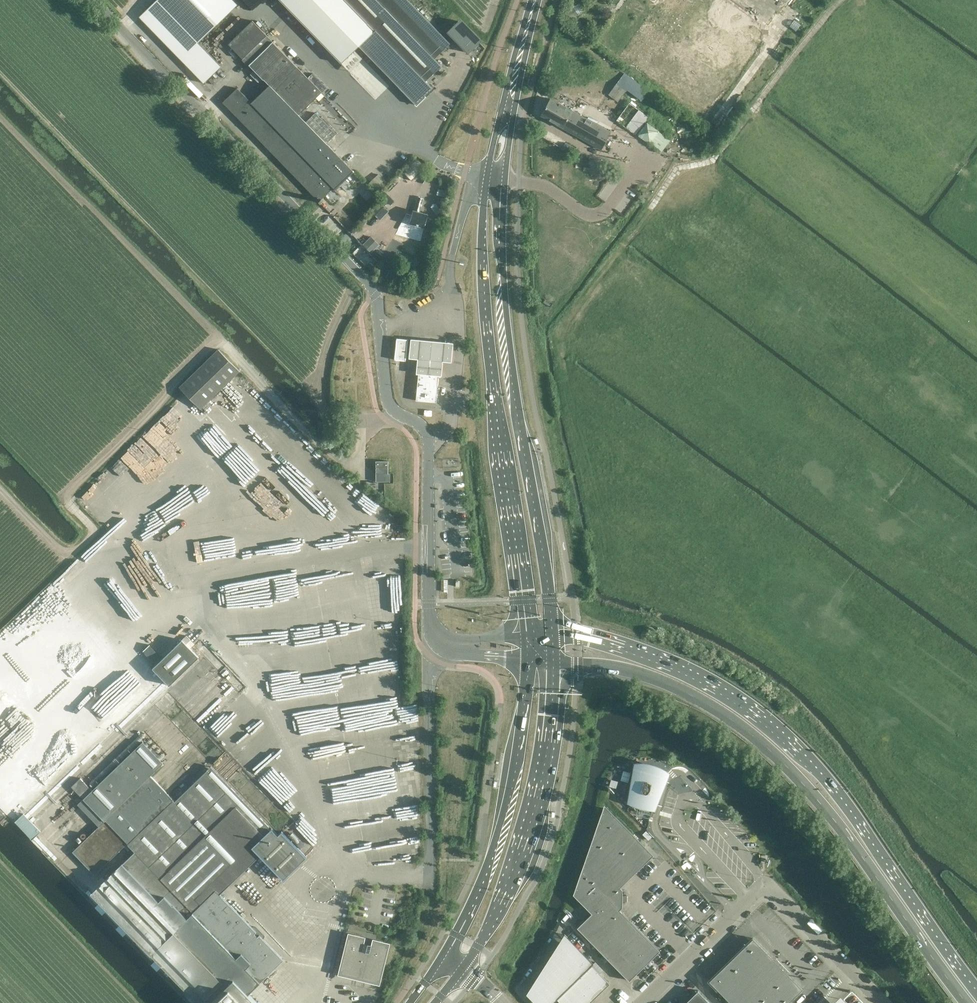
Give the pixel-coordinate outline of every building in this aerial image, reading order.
[(139,16),(175,53),(204,83),(222,66),(199,42),(237,5),(233,0),(156,0),(139,16)] [(442,65),(435,58),(450,43),(409,0),(346,0),(375,30),(359,46),(416,104),(433,88),(426,81),(442,65)] [(570,22),(579,16),(573,5),(563,11),(570,22)] [(223,102),(228,107),(321,203),(324,200),(322,198),(333,188),(334,188),(334,189),(335,190),(354,171),(327,143),(337,134),(316,112),(306,122),(299,114),(322,92),(252,20),(228,44),(269,85),(252,102),(238,87),(223,102)] [(458,21),(447,31),(469,53),(479,43),(458,21)] [(628,89),(641,99),(649,89),(625,72),(616,84),(608,94),(619,102),(627,91),(626,91),(628,89)] [(611,132),(601,126),(551,98),(541,115),(601,149),(602,147),(608,150),(615,138),(609,135),(611,132)] [(647,122),(645,121),(648,116),(629,102),(616,120),(635,134),(636,133),(650,143),(651,143),(662,151),(671,140),(659,131),(660,131),(647,121),(647,122)] [(563,148),(572,153),(575,147),(566,142),(563,148)] [(392,157),(402,165),(410,156),(400,148),(392,157)] [(402,221),(410,223),(408,231),(422,235),(428,214),(420,211),(423,198),(418,197),(415,210),(414,210),(412,214),(407,213),(402,221)] [(373,210),(381,218),(389,209),(381,202),(373,210)] [(372,251),(380,242),(371,235),(363,243),(372,251)] [(403,338),(397,338),(394,359),(400,360),(406,360),(408,339),(403,338)] [(455,344),(414,340),(412,359),(420,360),(419,370),(419,373),(439,375),(443,375),(443,373),(444,362),(454,363),(455,344)] [(200,408),(239,371),(218,349),(179,387),(184,392),(200,408)] [(439,375),(419,373),(416,401),(437,402),(439,375)] [(185,463),(161,438),(183,418),(172,407),(110,466),(113,469),(118,464),(126,473),(131,468),(141,479),(149,471),(161,483),(168,477),(170,478),(185,463)] [(388,461),(376,461),(376,473),(388,473),(388,461)] [(339,569),(312,573),(314,581),(340,576),(339,569)] [(339,624),(340,641),(368,640),(368,623),(339,624)] [(187,635),(163,658),(150,644),(143,650),(156,664),(152,668),(166,682),(169,685),(199,656),(195,653),(191,648),(195,644),(187,635)] [(220,894),(261,855),(284,879),(307,856),(282,831),(278,835),(211,766),(175,801),(168,793),(164,790),(161,786),(157,782),(154,779),(150,775),(163,762),(143,741),(92,790),(89,787),(81,777),(71,786),(80,795),(83,798),(78,804),(81,806),(85,811),(89,815),(93,820),(99,826),(73,851),(95,874),(127,843),(135,851),(105,879),(102,876),(97,881),(100,884),(92,892),(200,1002),(258,1002),(248,993),(283,959),(262,937),(264,935),(256,927),(254,929),(220,894)] [(652,766),(651,770),(639,767),(629,803),(637,811),(650,815),(652,808),(654,809),(656,802),(654,802),(658,787),(660,787),(662,781),(660,781),(663,770),(652,766)] [(592,912),(577,927),(629,980),(658,952),(659,950),(652,943),(630,920),(623,913),(619,909),(622,907),(622,901),(625,901),(625,895),(622,895),(622,889),(620,886),(652,855),(645,847),(616,817),(615,818),(605,808),(575,894),(578,896),(577,897),(578,898),(585,905),(586,907),(592,912)] [(15,821),(26,833),(33,839),(41,831),(31,820),(27,816),(23,813),(15,821)] [(376,942),(376,943),(375,943),(375,944),(374,944),(373,944),(372,944),(371,944),(364,943),(364,942),(363,942),(362,941),(361,941),(361,940),(361,939),(361,938),(361,937),(349,934),(340,973),(378,983),(388,944),(376,941),(376,942)] [(536,1002),(551,1002),(557,998),(561,1002),(589,1002),(609,983),(591,964),(593,963),(564,934),(527,993),(536,1002)] [(709,980),(731,1002),(787,1002),(802,988),(753,937),(709,980)] [(698,990),(684,1002),(710,1002),(698,990)]
